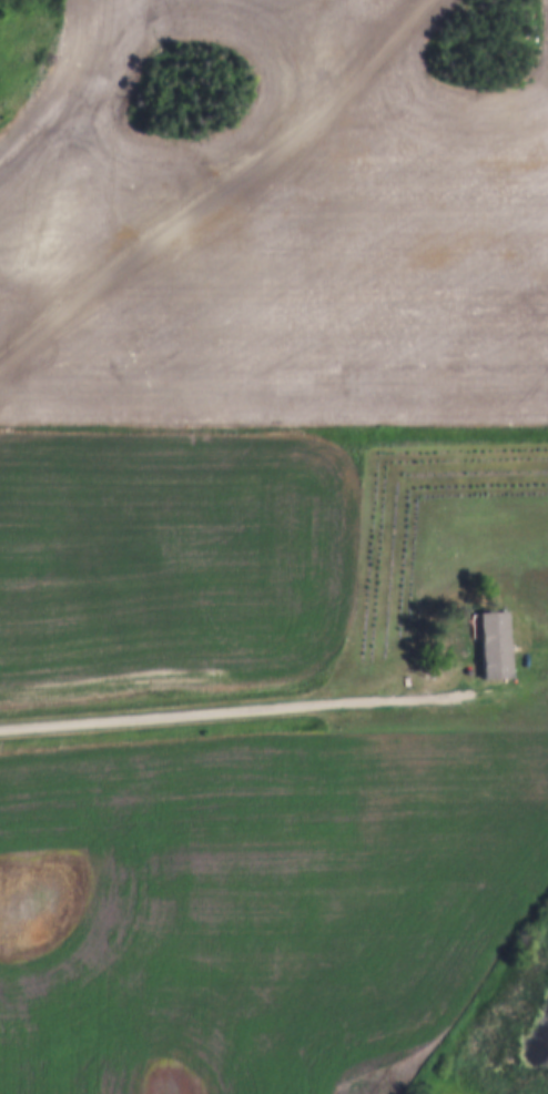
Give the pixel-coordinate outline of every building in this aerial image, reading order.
[(507,640),(508,664),(495,665),(491,612),(506,611),(506,626),(511,626),(513,640),(507,640)]
